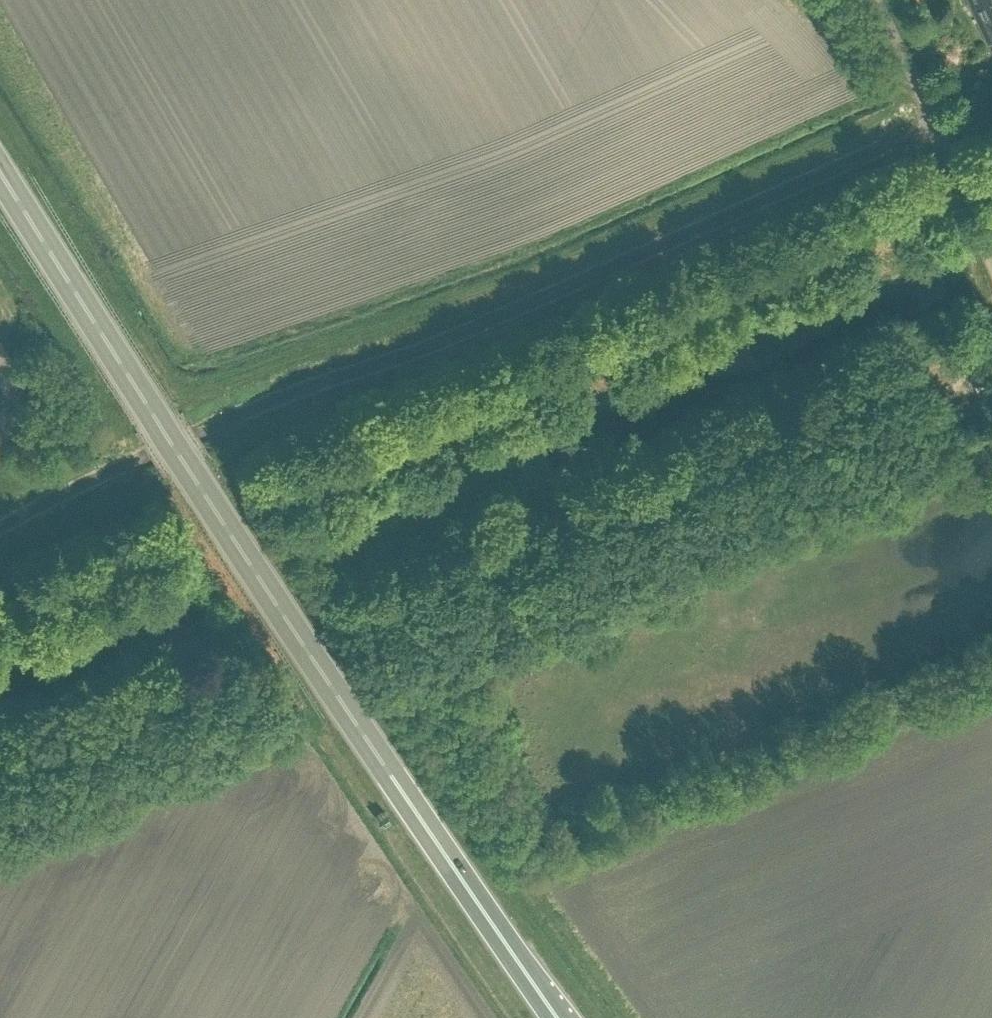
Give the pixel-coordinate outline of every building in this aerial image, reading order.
[(990,41),(991,40),(991,0),(972,0),(990,41)] [(972,400),(977,410),(986,406),(981,396),(972,400)]
